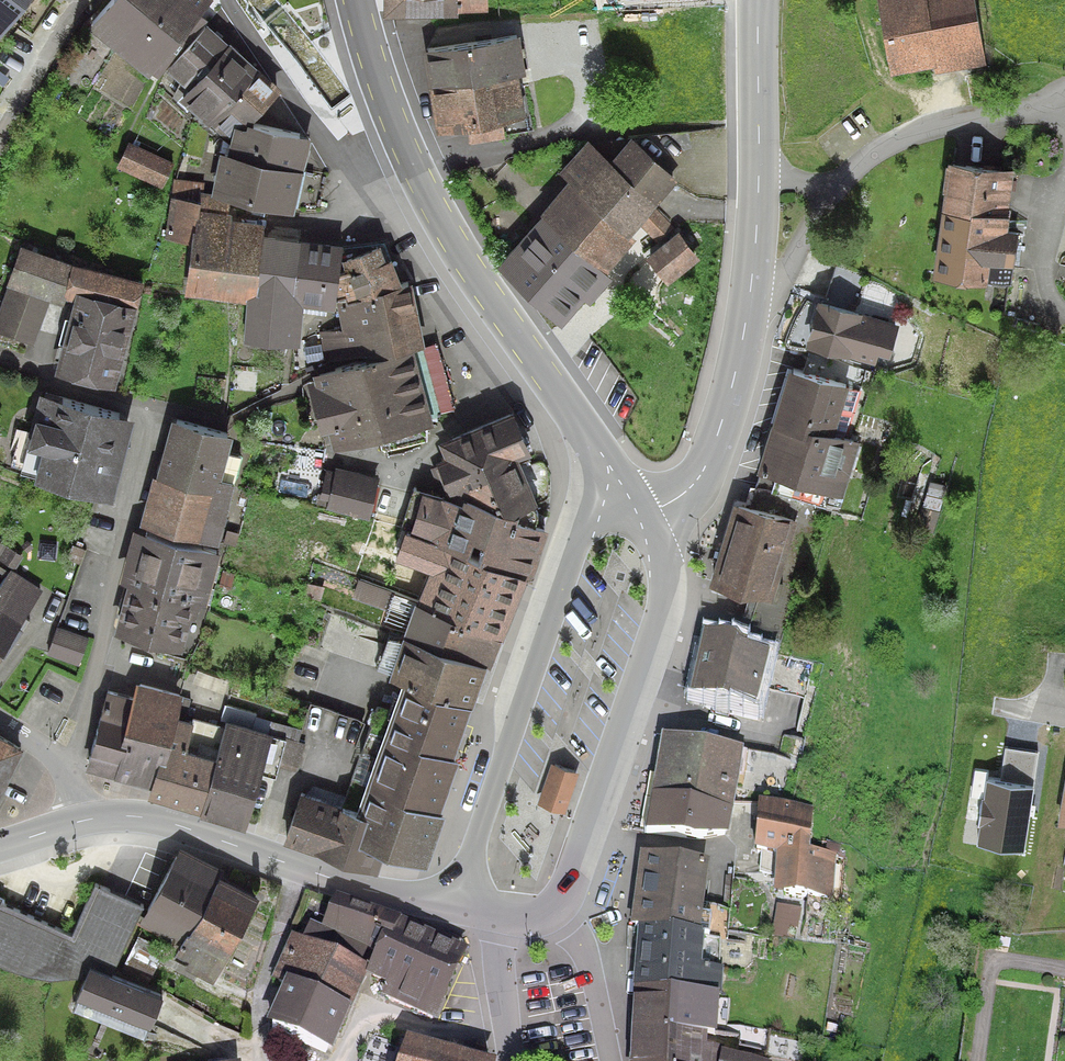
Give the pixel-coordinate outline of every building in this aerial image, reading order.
[(32,0),(0,0),(0,36),(32,0)] [(84,27),(147,80),(210,5),(203,0),(107,0),(84,27)] [(376,17),(451,16),(451,6),(481,6),(481,0),(376,0),(376,17)] [(892,75),(985,60),(974,0),(879,0),(892,75)] [(204,30),(165,74),(223,137),(239,117),(248,124),(274,97),(204,30)] [(419,52),(433,132),(524,117),(510,37),(419,52)] [(294,167),(299,140),(238,126),(230,160),(222,156),(216,192),(294,207),(301,170),(294,167)] [(494,260),(554,319),(573,300),(579,306),(611,274),(603,266),(632,237),(623,228),(673,178),(622,129),(600,151),(585,136),(552,169),(564,181),(533,212),(538,216),(522,232),(531,240),(509,262),(501,253),(494,260)] [(125,142),(112,167),(157,189),(169,164),(125,142)] [(1000,229),(1005,169),(944,164),(936,255),(1016,262),(1018,231),(1000,229)] [(191,293),(254,302),(262,237),(225,233),(231,198),(200,191),(199,200),(171,196),(165,237),(195,241),(191,293)] [(254,302),(249,335),(300,342),(304,310),(295,309),(304,243),(262,237),(254,302)] [(641,257),(658,283),(691,263),(674,237),(641,257)] [(342,247),(304,243),(295,309),(304,310),(334,313),(335,301),(402,285),(386,243),(342,247)] [(21,250),(0,308),(0,334),(35,347),(54,295),(78,303),(57,373),(116,389),(145,285),(21,250)] [(822,289),(842,296),(849,273),(829,266),(822,289)] [(402,285),(335,301),(343,330),(320,334),(326,363),(379,350),(424,338),(413,282),(402,285)] [(894,323),(810,305),(801,350),(869,365),(872,352),(888,355),(894,323)] [(381,357),(313,374),(316,386),(310,388),(320,432),(327,431),(332,450),(382,437),(386,451),(426,439),(427,426),(435,424),(418,348),(426,346),(424,338),(379,350),(381,357)] [(847,396),(788,379),(752,469),(766,475),(758,490),(751,508),(730,501),(707,586),(754,600),(739,652),(693,641),(680,702),(760,713),(761,682),(788,684),(823,528),(799,518),(806,488),(844,501),(860,447),(835,435),(847,396)] [(126,414),(41,390),(33,418),(15,413),(7,441),(31,448),(24,472),(103,495),(126,414)] [(159,417),(130,521),(208,543),(225,483),(212,480),(225,435),(159,417)] [(356,821),(303,801),(290,840),(370,866),(377,852),(418,864),(453,761),(473,710),(484,673),(499,643),(522,585),(543,523),(538,504),(526,457),(512,417),(443,445),(448,459),(439,462),(454,506),(423,496),(400,561),(427,575),(392,686),(404,692),(356,821)] [(330,465),(321,504),(365,515),(374,476),(330,465)] [(212,555),(129,534),(105,630),(172,646),(183,605),(198,608),(212,555)] [(40,589),(6,566),(0,575),(0,645),(40,589)] [(55,626),(45,654),(75,665),(85,637),(55,626)] [(120,703),(103,698),(84,764),(143,781),(137,799),(246,831),(278,722),(212,703),(208,717),(182,710),(186,695),(127,678),(120,703)] [(15,731),(0,724),(0,762),(15,731)] [(663,746),(648,839),(700,847),(702,832),(722,835),(734,757),(663,746)] [(575,774),(552,765),(536,808),(559,816),(575,774)] [(1022,852),(1031,792),(988,786),(979,845),(1022,852)] [(758,799),(753,853),(771,854),(767,894),(845,901),(849,854),(810,850),(814,804),(758,799)] [(775,1059),(764,1054),(765,1030),(735,1021),(739,996),(729,991),(731,968),(718,963),(723,938),(707,935),(709,911),(701,909),(706,869),(637,854),(633,879),(625,925),(623,995),(617,1060),(775,1060),(775,1059)] [(184,857),(150,927),(174,939),(164,959),(216,984),(254,907),(208,885),(215,872),(184,857)] [(257,1028),(318,1053),(330,1026),(336,1029),(357,979),(375,986),(372,993),(430,1018),(460,947),(382,914),(319,888),(299,937),(284,931),(264,978),(276,983),(257,1028)] [(69,991),(62,1008),(144,1042),(164,996),(111,974),(138,911),(94,892),(74,938),(0,907),(0,961),(69,991)] [(399,1045),(393,1060),(459,1060),(399,1045)]
